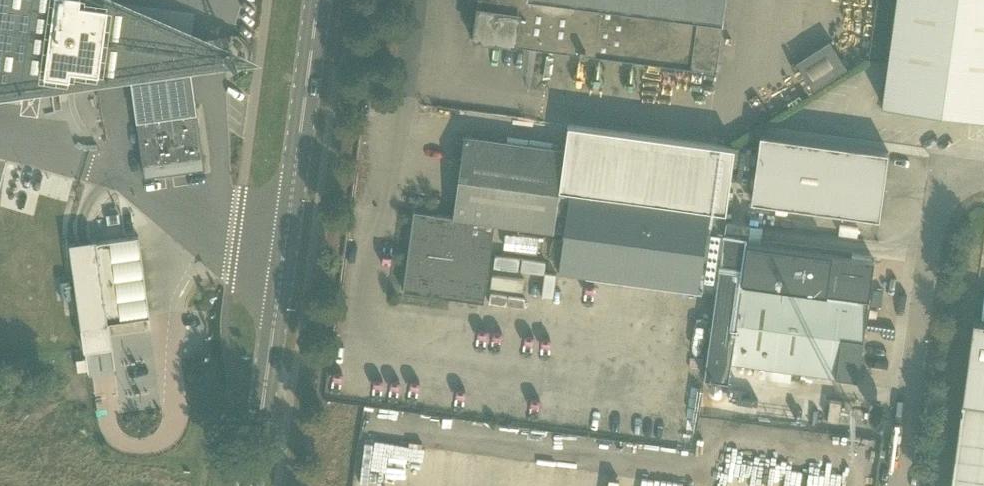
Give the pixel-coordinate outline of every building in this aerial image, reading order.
[(263,68),(104,0),(0,0),(0,103),(133,86),(193,78),(263,68)] [(478,8),(477,7),(472,40),(474,40),(474,38),(716,70),(725,0),(479,0),(478,8)] [(885,85),(882,105),(983,119),(983,0),(897,0),(885,85)] [(811,87),(845,66),(828,38),(794,58),(811,87)] [(136,118),(143,165),(204,157),(197,109),(136,118)] [(879,219),(889,152),(760,135),(751,201),(879,219)] [(565,149),(464,136),(453,216),(414,210),(403,291),(485,302),(495,223),(565,232),(560,271),(700,289),(710,207),(560,188),(565,149)] [(731,363),(857,380),(858,380),(874,260),(747,243),(750,223),(726,219),(704,377),(728,381),(731,363)] [(123,320),(112,240),(97,243),(97,239),(84,241),(70,243),(83,329),(96,327),(109,325),(109,322),(123,320)] [(973,318),(962,402),(950,485),(983,485),(983,320),(973,318)] [(86,358),(76,360),(78,372),(88,370),(86,358)] [(830,400),(827,420),(839,422),(841,401),(830,400)]
